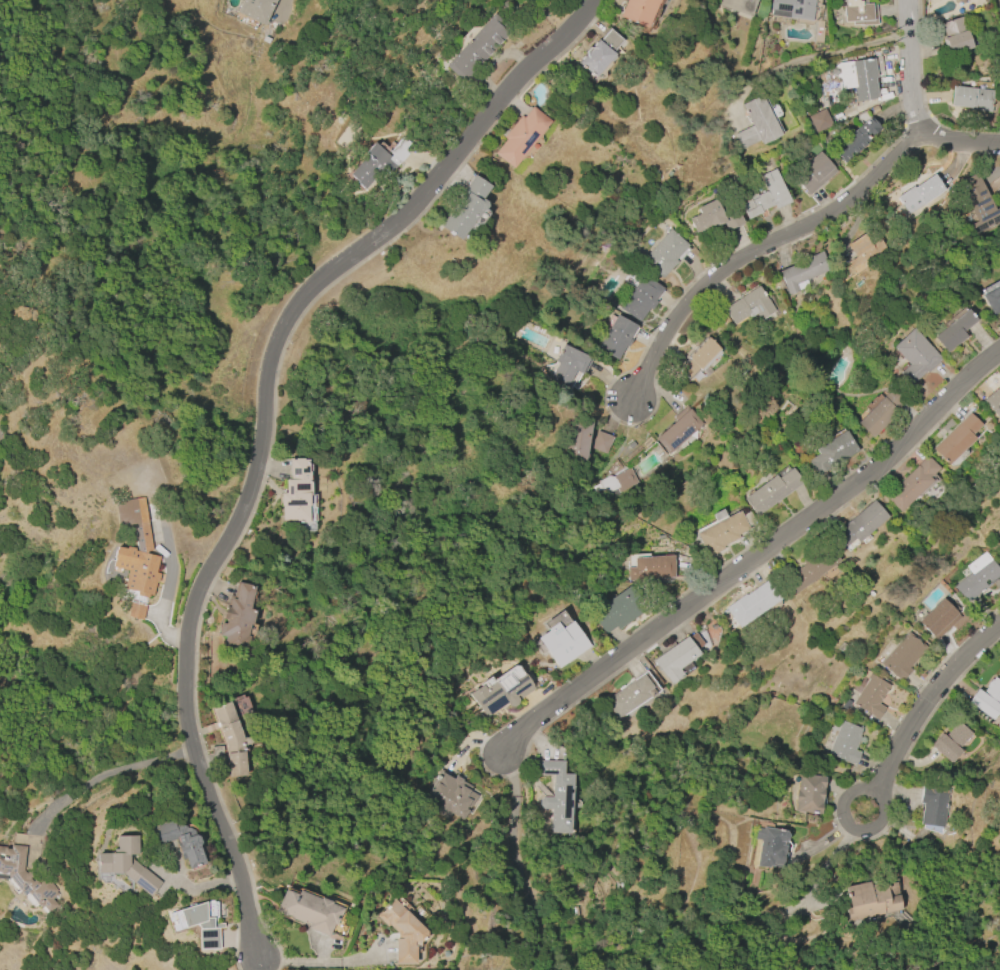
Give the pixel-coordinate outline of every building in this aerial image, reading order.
[(236,12),(242,0),(275,0),(263,25),(236,12)] [(619,16),(626,0),(658,0),(646,28),(619,16)] [(718,5),(720,0),(756,0),(750,17),(718,5)] [(770,10),(772,0),(814,0),(810,21),(771,15),(772,10),(770,10)] [(845,7),(845,0),(865,0),(865,4),(871,4),(871,5),(876,5),(877,25),(859,26),(859,25),(852,25),(852,22),(843,23),(843,7),(845,7)] [(444,66),(492,13),(511,31),(462,83),(444,66)] [(972,48),(947,56),(941,39),(945,37),(941,24),(963,17),(968,30),(967,30),(972,48)] [(614,54),(614,57),(610,62),(607,62),(593,77),(577,63),(584,55),(584,52),(588,48),(591,48),(598,40),(609,29),(622,40),(612,52),(614,54)] [(838,63),(875,58),(877,82),(875,83),(877,98),(855,101),(853,87),(841,89),(840,79),(831,75),(830,69),(838,63)] [(950,106),(951,86),(993,90),(991,112),(974,111),(975,108),(950,106)] [(760,94),(780,135),(761,144),(758,140),(741,148),(734,134),(750,125),(740,104),(760,94)] [(503,137),(520,116),(523,118),(533,105),(551,119),(511,168),(494,153),(505,139),(503,137)] [(807,117),(823,109),(831,124),(815,132),(807,117)] [(840,143),(870,116),(879,127),(876,129),(878,132),(842,162),(832,151),(840,143)] [(364,190),(355,183),(356,181),(348,174),(365,155),(363,153),(373,143),(389,157),(391,154),(388,152),(401,137),(409,143),(405,148),(409,152),(384,180),(377,175),(364,190)] [(836,171),(807,195),(793,178),(805,168),(802,165),(819,152),(836,171)] [(774,169),(790,202),(775,209),(773,205),(763,210),(763,211),(748,219),(744,211),(744,210),(741,204),(745,202),(744,201),(749,199),(747,195),(755,192),(757,196),(766,191),(759,176),(774,169)] [(999,208),(999,210),(999,226),(977,238),(971,225),(977,222),(958,182),(977,173),(995,210),(999,208)] [(914,188),(933,174),(944,190),(910,215),(897,197),(912,186),(914,188)] [(440,226),(463,192),(462,191),(473,175),(490,186),(481,199),(485,202),(486,206),(483,210),(480,210),(459,241),(440,226)] [(696,208),(716,199),(718,204),(730,198),(743,224),(730,231),(728,227),(725,229),(722,223),(716,226),(715,223),(695,233),(688,219),(699,214),(696,208)] [(641,261),(670,229),(687,245),(674,260),(676,262),(661,278),(641,261)] [(847,246),(865,233),(871,242),(880,236),(884,241),(882,243),(888,251),(857,273),(849,262),(855,257),(847,246)] [(778,271),(791,266),(790,264),(821,251),(829,270),(796,284),(799,291),(788,296),(778,271)] [(619,308),(643,275),(662,289),(654,301),(655,302),(650,310),(648,308),(638,322),(619,308)] [(981,296),(999,285),(999,310),(992,315),(981,296)] [(721,309),(757,286),(765,299),(767,298),(775,311),(761,320),(757,313),(751,317),(750,315),(732,326),(721,309)] [(933,337),(966,309),(975,320),(962,332),(966,337),(947,353),(933,337)] [(616,315),(636,326),(616,360),(597,348),(616,315)] [(907,364),(901,358),(899,359),(893,352),(895,350),(892,347),(912,329),(941,360),(926,373),(924,372),(910,385),(898,373),(907,364)] [(687,358),(689,357),(688,355),(690,353),(692,354),(694,351),(693,350),(696,347),(697,348),(699,346),(698,345),(701,342),(702,343),(703,342),(702,341),(704,338),(705,339),(707,338),(720,351),(701,371),(698,369),(688,379),(679,370),(684,366),(683,365),(685,363),(689,360),(687,358)] [(574,371),(564,392),(548,384),(558,362),(555,361),(563,345),(591,359),(584,372),(582,371),(581,374),(574,371)] [(982,400),(999,385),(999,414),(996,417),(982,400)] [(856,422),(893,386),(905,398),(894,410),(897,413),(871,438),(856,422)] [(654,439),(675,420),(672,417),(686,405),(689,409),(691,407),(705,422),(668,455),(654,439)] [(931,449),(968,413),(980,425),(970,435),(974,439),(947,465),(931,449)] [(590,419),(585,462),(562,459),(568,416),(590,419)] [(815,449),(845,430),(858,451),(817,477),(807,461),(818,454),(815,449)] [(590,449),(597,431),(613,437),(606,455),(590,449)] [(884,497),(926,456),(938,468),(929,478),(931,480),(899,512),(884,497)] [(284,479),(289,479),(289,473),(289,472),(289,460),(293,460),(293,458),(302,458),(302,460),(307,460),(307,464),(310,464),(310,472),(309,472),(309,480),(310,480),(310,495),(308,495),(308,506),(307,506),(308,523),(293,523),(293,521),(281,521),(281,507),(279,507),(279,493),(284,493),(284,479)] [(629,467),(638,483),(618,495),(615,490),(606,495),(598,482),(608,475),(613,477),(629,467)] [(803,482),(756,516),(743,498),(774,474),(777,478),(792,467),(803,482)] [(119,547),(126,549),(126,546),(120,546),(114,502),(142,497),(151,550),(146,552),(147,554),(159,557),(155,573),(159,574),(159,575),(157,583),(155,582),(151,596),(147,595),(147,598),(136,595),(136,592),(123,588),(127,571),(112,567),(114,558),(113,558),(114,550),(115,549),(116,547),(119,547)] [(854,538),(843,547),(832,535),(873,500),(887,516),(857,542),(854,538)] [(739,511),(748,528),(736,535),(738,539),(723,547),(724,548),(707,557),(695,534),(739,511)] [(793,593),(783,579),(803,564),(801,560),(825,543),(838,561),(793,593)] [(633,558),(672,555),(674,577),(627,580),(626,568),(634,567),(633,558)] [(991,559),(999,571),(999,587),(996,590),(991,584),(967,603),(954,586),(970,573),(972,575),(991,559)] [(724,608),(744,594),(745,595),(769,578),(782,597),(738,628),(724,608)] [(254,610),(244,651),(222,646),(224,636),(217,635),(220,624),(225,625),(226,618),(221,617),(224,606),(225,606),(228,595),(232,596),(235,582),(253,586),(248,609),(254,610)] [(628,585),(645,609),(618,629),(615,626),(605,634),(591,615),(602,607),(600,606),(628,585)] [(917,621),(942,598),(960,618),(935,641),(917,621)] [(127,617),(130,602),(145,606),(142,620),(127,617)] [(559,669),(537,638),(548,630),(547,629),(556,622),(560,629),(572,620),(590,646),(559,669)] [(901,682),(880,664),(908,631),(926,646),(907,668),(911,670),(901,682)] [(650,661),(685,636),(687,638),(694,633),(702,645),(695,650),(698,654),(678,669),(682,675),(668,686),(650,661)] [(469,694),(481,685),(480,683),(491,676),(493,679),(514,665),(518,666),(534,689),(517,700),(517,704),(513,707),(508,706),(506,703),(485,718),(469,694)] [(852,703),(867,679),(866,678),(869,673),(889,686),(877,704),(884,708),(877,719),(852,703)] [(603,701),(641,674),(650,687),(644,692),(647,696),(616,719),(603,701)] [(993,677),(999,682),(999,710),(992,721),(967,702),(976,689),(982,692),(986,687),(985,686),(987,683),(990,680),(991,680),(993,677)] [(246,695),(230,700),(236,717),(252,712),(246,695)] [(225,746),(211,710),(229,703),(243,738),(251,734),(253,741),(244,744),(247,776),(228,778),(225,746)] [(856,766),(827,754),(841,720),(862,729),(858,736),(860,737),(854,750),(861,753),(856,766)] [(971,734),(958,749),(961,752),(951,764),(931,747),(942,734),(944,736),(956,721),(971,734)] [(536,760),(562,761),(562,774),(572,774),(570,833),(550,833),(551,809),(542,809),(539,805),(539,800),(543,797),(551,797),(552,774),(536,774),(536,760)] [(451,813),(448,819),(435,811),(439,804),(426,796),(441,772),(453,779),(455,775),(461,779),(461,781),(471,786),(468,791),(476,795),(468,810),(462,820),(451,813)] [(799,773),(824,776),(820,814),(795,811),(796,804),(795,803),(796,790),(797,790),(799,773)] [(920,824),(923,803),(920,803),(922,782),(949,785),(948,790),(950,790),(949,795),(948,795),(943,827),(920,824)] [(150,827),(172,819),(174,824),(179,823),(184,825),(186,827),(189,827),(192,828),(195,834),(199,835),(201,842),(200,844),(204,853),(202,854),(205,864),(188,870),(184,859),(181,860),(174,841),(157,847),(150,827)] [(757,829),(763,829),(763,828),(784,831),(787,835),(786,839),(785,840),(781,868),(758,865),(762,839),(755,838),(757,829)] [(26,835),(12,833),(11,845),(25,846),(26,835)] [(115,835),(137,835),(138,854),(131,855),(131,860),(160,882),(149,896),(119,872),(109,872),(109,873),(97,874),(96,865),(95,865),(95,861),(96,861),(96,853),(108,853),(108,848),(116,848),(115,835)] [(5,878),(0,877),(0,845),(9,846),(9,843),(25,845),(22,870),(25,873),(28,870),(35,880),(43,874),(56,891),(55,892),(57,895),(51,900),(56,906),(47,913),(42,907),(40,908),(38,905),(37,905),(32,909),(22,896),(27,893),(26,891),(29,889),(27,887),(19,894),(15,889),(14,890),(5,878)] [(902,910),(849,922),(846,908),(849,908),(845,887),(869,882),(870,886),(884,883),(885,885),(896,882),(902,910)] [(276,912),(284,890),(297,895),(298,891),(319,899),(319,898),(331,902),(330,904),(342,909),(335,925),(333,925),(328,937),(307,929),(309,923),(304,921),(303,924),(291,919),(291,918),(276,912)] [(394,964),(394,938),(396,938),(397,934),(388,925),(386,927),(375,916),(380,912),(380,913),(393,900),(403,910),(404,910),(424,931),(424,937),(420,942),(417,941),(416,940),(413,942),(413,964),(394,964)] [(212,917),(213,922),(215,922),(215,924),(223,924),(223,928),(218,928),(219,949),(198,950),(197,929),(198,929),(195,924),(184,928),(183,930),(172,934),(170,925),(171,925),(171,922),(168,923),(166,918),(169,917),(168,913),(204,902),(204,903),(209,903),(209,901),(212,901),(212,902),(216,902),(217,917),(212,917)]
